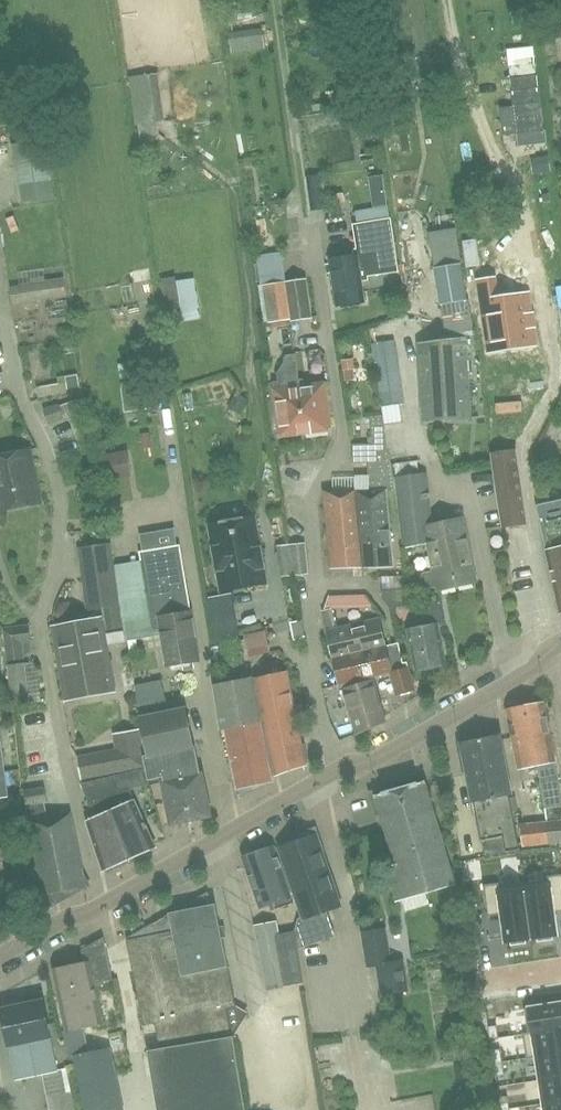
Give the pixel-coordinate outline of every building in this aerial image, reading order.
[(53,180),(46,144),(45,140),(12,145),(18,185),(20,204),(56,199),(53,180)] [(355,210),(357,226),(352,226),(357,257),(329,261),(336,307),(364,303),(361,279),(398,273),(388,205),(355,210)] [(433,269),(438,304),(469,299),(463,265),(456,228),(428,232),(434,269),(433,269)] [(176,276),(160,278),(168,323),(182,321),(176,276)] [(19,284),(22,303),(67,296),(64,277),(19,284)] [(311,307),(307,278),(286,281),(290,310),(311,307)] [(495,279),(478,281),(488,353),(535,346),(527,294),(498,299),(495,279)] [(469,301),(445,304),(449,334),(473,331),(469,301)] [(441,341),(447,420),(472,419),(466,337),(441,341)] [(404,388),(402,388),(399,366),(395,340),(373,344),(376,370),(378,370),(379,380),(381,380),(383,391),(381,391),(382,405),(406,403),(404,388)] [(422,422),(447,420),(441,341),(417,345),(422,422)] [(278,383),(272,384),(279,438),(332,431),(326,384),(305,386),(304,381),(299,381),(296,354),(286,355),(284,359),(285,362),(277,374),(278,383)] [(39,398),(68,392),(67,389),(80,387),(77,374),(36,382),(37,388),(39,398)] [(149,408),(148,398),(147,385),(130,387),(133,411),(149,408)] [(58,404),(43,409),(48,425),(63,421),(59,406),(58,404)] [(370,417),(371,432),(372,446),(352,446),(354,464),(367,464),(368,492),(355,492),(364,566),(393,565),(386,492),(395,491),(382,417),(370,417)] [(41,503),(29,449),(0,455),(0,512),(41,503)] [(514,451),(502,453),(492,455),(503,528),(525,525),(514,451)] [(422,473),(420,473),(418,460),(395,463),(397,478),(395,478),(404,550),(428,546),(433,572),(424,574),(421,578),(423,585),(427,588),(436,586),(437,591),(445,590),(432,525),(422,473)] [(119,482),(144,477),(141,463),(116,468),(119,482)] [(364,566),(355,492),(325,493),(333,567),(364,566)] [(560,613),(560,501),(536,506),(560,613)] [(254,516),(209,525),(222,592),(267,583),(254,516)] [(432,525),(445,590),(477,583),(463,518),(432,525)] [(110,543),(80,548),(82,562),(79,562),(83,582),(85,582),(86,587),(83,587),(87,611),(119,606),(110,543)] [(306,543),(290,544),(293,575),(309,573),(306,543)] [(293,575),(290,544),(276,546),(282,577),(293,575)] [(114,565),(120,599),(127,641),(163,635),(168,666),(196,661),(193,646),(196,645),(193,627),(191,628),(188,613),(178,546),(139,551),(141,560),(114,565)] [(390,608),(408,606),(407,590),(382,591),(383,599),(390,608)] [(423,603),(428,626),(408,630),(416,671),(447,665),(439,625),(446,625),(441,602),(423,603)] [(75,620),(89,698),(113,693),(99,617),(75,620)] [(65,702),(89,698),(75,620),(50,622),(65,702)] [(302,620),(290,623),(294,639),(306,637),(302,620)] [(379,620),(327,633),(335,663),(387,651),(379,620)] [(3,627),(7,661),(25,659),(24,655),(32,650),(31,642),(29,624),(3,627)] [(278,657),(277,636),(258,637),(259,657),(278,657)] [(392,650),(387,651),(391,674),(397,698),(414,691),(408,667),(403,668),(398,649),(392,650)] [(387,651),(335,663),(341,685),(342,685),(372,678),(391,674),(387,651)] [(29,704),(25,663),(8,664),(12,706),(29,704)] [(306,765),(288,671),(271,676),(290,769),(306,765)] [(274,774),(290,769),(271,676),(255,680),(274,774)] [(272,780),(271,775),(260,720),(255,696),(251,678),(234,681),(215,685),(221,729),(225,728),(238,787),(255,783),(272,780)] [(372,678),(342,685),(355,734),(385,722),(374,681),(373,682),(372,678)] [(170,712),(169,712),(166,697),(138,703),(141,718),(148,755),(144,756),(149,780),(163,777),(172,823),(191,819),(211,815),(197,746),(194,747),(186,709),(170,712)] [(519,768),(531,766),(537,764),(540,780),(558,777),(544,703),(508,710),(519,768)] [(116,748),(105,750),(109,775),(137,769),(145,768),(138,729),(114,734),(116,748)] [(485,856),(506,852),(520,849),(510,794),(511,793),(500,735),(463,743),(481,841),(485,856)] [(129,787),(122,774),(82,783),(90,801),(88,802),(95,817),(86,821),(103,869),(155,845),(129,787)] [(560,806),(560,792),(558,777),(540,780),(545,809),(560,806)] [(429,903),(425,890),(454,881),(425,782),(426,782),(426,780),(422,781),(422,782),(378,795),(378,794),(375,795),(400,880),(391,883),(396,898),(401,896),(406,911),(429,903)] [(43,787),(23,791),(43,894),(85,886),(70,812),(46,817),(43,802),(46,802),(43,787)] [(560,842),(560,820),(521,825),(523,847),(560,842)] [(279,847),(303,917),(298,918),(295,931),(280,934),(277,920),(254,925),(267,990),(285,986),(304,982),(298,948),(335,935),(326,911),(341,905),(317,834),(279,847)] [(261,907),(274,902),(276,908),(294,902),(275,846),(244,856),(261,907)] [(523,882),(531,938),(540,937),(540,941),(554,939),(553,935),(557,934),(554,912),(560,911),(560,874),(548,875),(548,879),(523,882)] [(499,883),(484,885),(488,916),(502,914),(506,941),(510,941),(511,945),(524,943),(524,939),(531,938),(523,882),(499,886),(499,883)] [(218,907),(209,892),(129,937),(144,1024),(164,1021),(168,1046),(149,1050),(160,1109),(246,1109),(233,1037),(232,1038),(227,1008),(235,1006),(218,907)] [(377,965),(382,995),(408,990),(403,960),(391,962),(385,928),(362,932),(368,967),(377,965)] [(54,969),(67,1030),(103,1022),(95,982),(112,978),(104,939),(83,951),(86,963),(54,969)] [(18,1079),(59,1070),(44,1001),(3,1010),(18,1079)] [(524,1008),(528,1033),(528,1034),(560,1029),(560,1003),(524,1008)] [(497,1025),(488,1026),(490,1040),(499,1038),(497,1025)] [(522,1034),(526,1060),(538,1058),(537,1057),(560,1053),(560,1029),(528,1034),(528,1033),(522,1034)] [(111,1047),(68,1057),(71,1076),(77,1075),(84,1109),(125,1109),(111,1047)] [(501,1049),(492,1050),(494,1063),(503,1062),(501,1049)] [(537,1057),(538,1058),(541,1081),(560,1078),(560,1053),(537,1057)] [(503,1062),(494,1063),(496,1077),(505,1075),(503,1062)] [(541,1081),(545,1104),(560,1102),(560,1078),(541,1081)] [(73,1091),(48,1095),(51,1109),(76,1109),(73,1091)] [(499,1097),(501,1109),(502,1109),(510,1109),(508,1096),(499,1097)] [(545,1104),(546,1109),(560,1109),(560,1102),(545,1104)]
